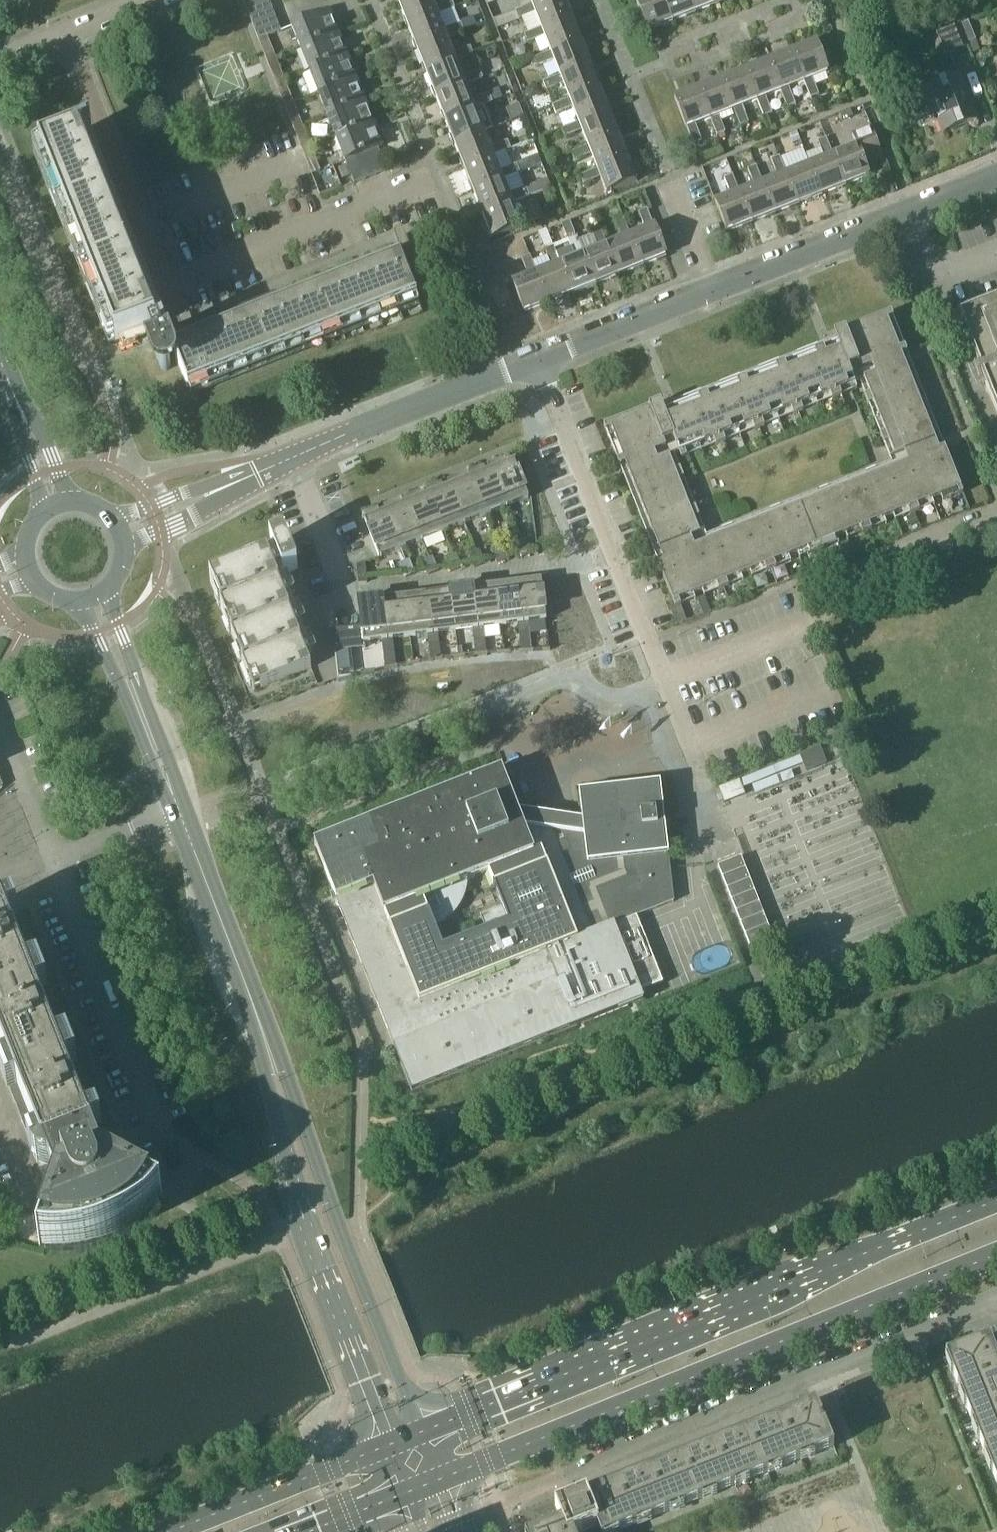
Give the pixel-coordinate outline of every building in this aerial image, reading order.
[(272,7),(269,0),(248,0),(244,1),(249,16),(258,40),(259,39),(268,35),(268,36),(282,31),(272,7)] [(409,26),(439,14),(433,0),(407,0),(400,3),(409,26)] [(442,3),(445,12),(455,8),(452,0),(451,0),(442,3)] [(572,16),(566,0),(544,0),(532,5),(542,28),(572,16)] [(636,1),(648,30),(672,20),(664,0),(638,0),(636,1)] [(672,20),(696,11),(692,0),(664,0),(672,20)] [(696,11),(720,2),(719,0),(692,0),(696,11)] [(529,16),(526,7),(516,11),(519,19),(529,16)] [(516,11),(494,20),(497,29),(519,20),(519,19),(516,11)] [(293,26),(302,49),(339,34),(330,12),(293,26)] [(409,26),(418,50),(448,38),(439,14),(409,26)] [(474,16),(461,22),(461,23),(464,29),(477,24),(474,16)] [(551,51),(582,40),(572,16),(542,28),(525,35),(528,43),(545,36),(551,51)] [(980,50),(976,40),(969,20),(960,23),(968,43),(969,42),(973,54),(980,50)] [(969,46),(968,43),(960,23),(945,29),(945,30),(931,35),(940,58),(969,46)] [(302,49),(310,71),(348,57),(339,34),(302,49)] [(277,58),(268,36),(268,35),(259,39),(268,62),(277,58)] [(457,61),(448,38),(418,50),(427,73),(457,61)] [(560,75),(591,63),(582,40),(551,51),(551,52),(534,58),(538,67),(554,60),(560,75)] [(804,81),(828,72),(817,42),(793,51),(804,81)] [(461,50),(464,59),(474,55),(471,46),(461,50)] [(804,81),(793,51),(770,60),(781,91),(804,81)] [(310,71),(319,93),(356,79),(348,57),(310,71)] [(286,81),(277,58),(268,62),(277,84),(286,81)] [(781,91),(770,60),(746,70),(758,100),(781,91)] [(463,77),(457,61),(427,73),(436,96),(466,85),(483,78),(480,70),(463,77)] [(569,99),(600,87),(591,63),(560,75),(544,82),(547,90),(564,84),(569,99)] [(758,100),(746,70),(722,79),(734,109),(758,100)] [(977,121),(959,76),(926,89),(931,102),(927,103),(935,124),(939,122),(943,135),(977,121)] [(319,93),(328,116),(365,102),(356,79),(319,93)] [(734,109),(722,79),(699,88),(711,118),(734,109)] [(294,103),(286,81),(277,84),(285,107),(294,103)] [(476,109),(466,85),(436,96),(446,120),(476,109)] [(807,88),(811,98),(819,95),(815,85),(807,88)] [(579,123),(610,111),(600,87),(569,99),(570,99),(553,106),(556,114),(573,107),(579,123)] [(499,88),(489,92),(489,93),(492,102),(503,98),(499,88)] [(711,118),(699,88),(675,98),(686,128),(711,118)] [(479,97),(483,106),(492,102),(489,93),(479,97)] [(783,97),(787,108),(795,104),(791,94),(783,97)] [(374,124),(365,102),(328,116),(337,139),(374,124)] [(303,125),(294,103),(285,107),(294,129),(303,125)] [(760,106),(764,117),(772,113),(768,103),(760,106)] [(512,120),(523,116),(519,105),(507,110),(512,120)] [(446,120),(455,144),(485,132),(476,109),(446,120)] [(588,146),(619,134),(610,111),(579,123),(588,146)] [(737,115),(741,126),(749,123),(745,112),(737,115)] [(713,125),(717,135),(725,132),(721,122),(713,125)] [(367,153),(378,148),(383,147),(374,124),(337,139),(346,161),(357,157),(367,153)] [(562,129),(566,137),(576,133),(572,125),(563,129),(562,129)] [(852,134),(857,146),(834,155),(845,184),(869,175),(866,166),(883,159),(871,127),(852,134)] [(690,134),(694,144),(702,141),(698,131),(690,134)] [(797,131),(790,134),(793,143),(801,140),(797,131)] [(455,144),(465,167),(495,156),(485,132),(455,144)] [(597,170),(628,158),(619,134),(588,146),(572,152),(575,161),(591,154),(597,170)] [(157,326),(82,135),(41,151),(116,342),(157,326)] [(508,141),(498,145),(501,153),(512,149),(508,141)] [(367,153),(376,175),(387,171),(378,148),(367,153)] [(365,179),(376,175),(367,153),(357,157),(365,179)] [(538,155),(517,163),(517,164),(521,172),(542,164),(538,155)] [(810,164),(822,194),(845,184),(834,155),(810,164)] [(474,191),(504,179),(521,172),(517,164),(501,170),(495,156),(465,167),(474,191)] [(776,170),(784,167),(780,156),(772,160),(776,170)] [(354,184),(355,183),(365,179),(357,157),(346,161),(354,184)] [(638,181),(628,158),(597,170),(607,193),(638,181)] [(343,180),(351,177),(345,164),(338,167),(343,180)] [(787,173),(799,203),(822,194),(810,164),(787,173)] [(752,180),(761,176),(756,166),(748,169),(752,180)] [(581,176),(584,184),(585,184),(594,180),(591,172),(582,176),(581,176)] [(763,183),(775,212),(799,203),(787,173),(763,183)] [(725,178),(729,189),(737,185),(733,175),(725,178)] [(474,191),(483,215),(513,203),(504,179),(474,191)] [(539,183),(543,191),(551,188),(548,179),(539,183)] [(740,192),(752,221),(775,212),(763,183),(740,192)] [(520,200),(530,196),(527,188),(517,192),(520,200)] [(740,192),(716,201),(728,231),(752,221),(740,192)] [(520,218),(513,203),(483,215),(493,239),(523,227),(523,226),(539,219),(536,211),(520,218)] [(643,265),(667,255),(655,226),(654,226),(647,209),(639,212),(646,229),(631,235),(643,265)] [(616,221),(620,231),(628,228),(624,218),(616,221)] [(562,225),(567,236),(575,233),(570,221),(562,225)] [(597,240),(604,237),(601,228),(593,231),(597,240)] [(607,245),(620,274),(643,265),(631,235),(607,245)] [(227,327),(173,348),(178,361),(189,390),(419,299),(407,268),(403,258),(412,254),(406,238),(405,237),(404,237),(403,236),(402,236),(401,237),(400,237),(399,238),(398,239),(398,240),(397,241),(403,257),(227,327)] [(569,240),(573,250),(581,247),(577,237),(569,240)] [(523,240),(497,250),(501,261),(520,254),(522,259),(530,256),(523,240)] [(584,254),(596,284),(620,274),(607,245),(584,254)] [(546,249),(549,259),(557,256),(554,246),(546,249)] [(560,263),(572,293),(596,284),(584,254),(560,263)] [(526,269),(534,265),(530,255),(530,256),(522,259),(526,269)] [(537,272),(549,302),(572,293),(560,263),(537,272)] [(549,302),(537,272),(513,282),(525,312),(549,302)] [(958,312),(996,412),(996,297),(958,312)] [(157,336),(150,338),(162,367),(162,368),(163,369),(164,370),(166,370),(167,370),(168,369),(169,369),(170,368),(171,367),(171,366),(172,365),(171,364),(178,361),(173,348),(227,327),(224,321),(225,320),(221,310),(211,314),(210,311),(199,316),(199,319),(196,329),(182,329),(174,329),(173,326),(169,328),(170,331),(161,334),(160,334),(157,336)] [(887,432),(881,434),(885,444),(886,443),(891,458),(937,439),(903,354),(908,352),(893,312),(835,334),(838,343),(855,384),(857,390),(858,389),(855,384),(866,379),(871,392),(866,394),(870,404),(875,402),(887,432)] [(838,391),(855,384),(838,343),(684,404),(665,412),(680,451),(681,453),(700,446),(702,450),(703,450),(701,445),(716,440),(717,444),(727,440),(725,436),(753,425),(756,429),(766,425),(764,420),(793,409),(794,413),(805,409),(803,405),(831,394),(833,399),(843,395),(843,394),(839,395),(838,391)] [(680,451),(665,412),(663,407),(662,402),(604,425),(621,465),(625,463),(660,549),(705,531),(700,517),(700,516),(696,507),(691,509),(680,480),(684,477),(681,468),(676,470),(671,456),(680,451)] [(658,560),(676,606),(681,604),(679,600),(717,585),(719,589),(729,585),(727,580),(765,566),(767,571),(776,567),(774,562),(813,547),(815,551),(825,547),(823,543),(861,528),(862,532),(872,529),(870,524),(908,509),(910,514),(920,510),(918,505),(956,490),(958,495),(963,493),(945,446),(658,560)] [(503,461),(491,465),(507,506),(529,497),(515,461),(517,460),(516,459),(504,464),(503,461)] [(482,469),(470,474),(486,515),(507,506),(491,465),(491,464),(490,464),(492,469),(483,472),(482,469)] [(460,478),(449,482),(465,523),(486,515),(470,474),(470,473),(469,473),(471,477),(462,480),(460,478)] [(427,490),(444,531),(465,523),(449,482),(448,481),(449,485),(440,489),(439,486),(427,490)] [(418,494),(406,499),(422,540),(444,531),(427,490),(427,489),(427,490),(428,494),(419,497),(418,494)] [(407,502),(398,506),(397,503),(385,507),(401,548),(422,540),(406,499),(406,498),(405,498),(407,502)] [(401,548),(385,507),(385,506),(384,506),(386,510),(377,514),(375,511),(364,516),(363,515),(364,519),(362,520),(363,521),(365,520),(379,557),(401,548)] [(916,515),(907,518),(911,526),(919,523),(916,515)] [(520,557),(530,553),(525,540),(515,544),(520,557)] [(299,570),(287,541),(272,547),(276,555),(284,576),(299,570)] [(497,563),(507,559),(502,545),(492,549),(497,563)] [(475,567),(485,563),(479,550),(469,554),(475,567)] [(452,571),(462,567),(456,554),(446,558),(452,571)] [(283,576),(284,576),(276,555),(211,581),(254,690),(312,667),(307,656),(313,653),(283,576)] [(428,574),(438,570),(433,557),(423,561),(428,574)] [(405,577),(415,573),(409,560),(399,564),(405,577)] [(359,583),(367,582),(365,562),(357,565),(359,583)] [(531,580),(518,582),(527,651),(532,651),(529,621),(547,619),(543,583),(532,584),(531,580)] [(518,582),(496,585),(501,625),(518,623),(522,651),(527,651),(518,582)] [(473,587),(481,654),(487,653),(483,627),(501,625),(496,585),(473,587)] [(476,654),(481,654),(473,587),(450,590),(455,631),(473,628),(476,654)] [(428,593),(436,659),(441,659),(438,633),(455,631),(450,590),(428,593)] [(428,593),(405,596),(410,636),(427,634),(431,660),(436,659),(428,593)] [(405,596),(382,599),(391,668),(396,666),(393,638),(410,636),(405,596)] [(391,668),(382,599),(359,602),(364,642),(382,640),(386,669),(391,668)] [(807,770),(826,763),(820,748),(801,755),(807,770)] [(661,782),(580,792),(583,819),(519,810),(502,770),(314,844),(362,964),(394,1046),(412,1091),(645,999),(642,991),(663,983),(637,916),(675,901),(661,782)] [(740,780),(719,788),(725,802),(746,794),(740,780)] [(303,855),(311,873),(322,868),(315,850),(303,855)] [(719,866),(750,946),(773,937),(741,857),(719,866)] [(0,906),(0,1037),(2,1042),(0,1042),(0,1064),(5,1076),(22,1119),(34,1150),(43,1147),(44,1148),(45,1149),(93,1129),(90,1122),(4,905),(0,906)] [(44,1148),(34,1153),(34,1155),(35,1157),(37,1158),(38,1160),(40,1161),(42,1162),(44,1163),(46,1163),(48,1163),(50,1163),(58,1176),(66,1173),(69,1182),(62,1185),(61,1185),(51,1215),(40,1247),(45,1249),(45,1254),(51,1255),(57,1256),(63,1256),(69,1256),(76,1256),(82,1255),(88,1254),(94,1253),(100,1251),(106,1249),(111,1247),(117,1245),(122,1242),(128,1239),(133,1236),(138,1232),(143,1229),(148,1225),(152,1221),(157,1216),(161,1212),(165,1207),(161,1204),(164,1199),(138,1185),(105,1167),(105,1168),(100,1170),(96,1161),(104,1158),(93,1129),(45,1149),(44,1148)] [(983,1342),(947,1357),(996,1481),(996,1361),(996,1358),(996,1357),(990,1340),(983,1342)] [(588,1496),(587,1495),(556,1507),(562,1525),(544,1531),(582,1531),(598,1526),(601,1531),(617,1531),(833,1446),(829,1435),(816,1403),(799,1410),(799,1412),(588,1496)]
